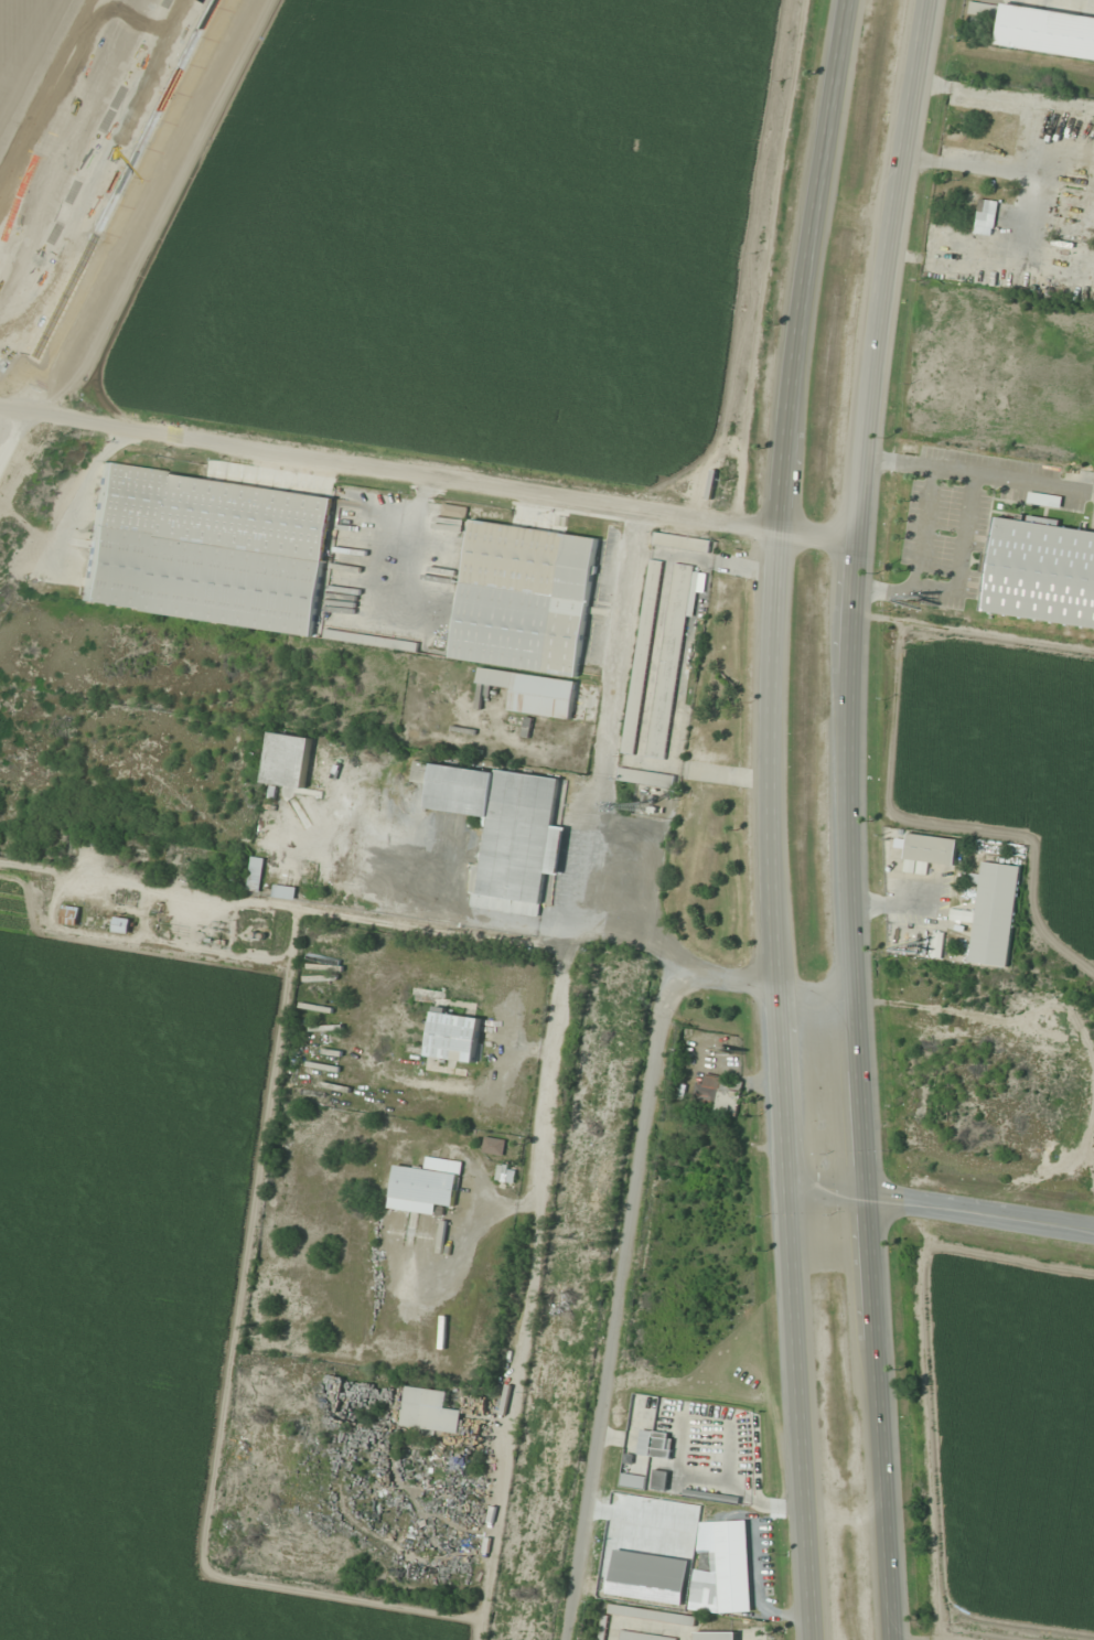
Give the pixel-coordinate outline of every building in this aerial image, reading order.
[(969,0),(967,14),(1000,19),(996,45),(1093,59),(1093,17),(969,0)] [(997,201),(978,199),(976,226),(994,228),(997,201)] [(79,599),(311,637),(334,501),(101,462),(79,599)] [(467,517),(467,506),(443,505),(442,516),(467,517)] [(994,518),(982,614),(1093,628),(1093,531),(994,518)] [(597,537),(470,521),(452,658),(578,675),(597,537)] [(653,545),(711,554),(714,540),(654,532),(653,545)] [(622,753),(635,754),(662,561),(648,559),(622,753)] [(646,757),(667,760),(696,566),(675,564),(646,757)] [(326,640),(417,652),(418,643),(327,631),(326,640)] [(508,710),(570,719),(576,679),(481,667),(475,706),(483,707),(486,685),(512,688),(508,710)] [(312,739),(271,734),(265,784),(306,788),(312,739)] [(561,781),(418,758),(414,778),(433,781),(429,806),(489,816),(474,907),(536,917),(543,875),(558,877),(566,829),(554,828),(561,781)] [(618,780),(673,789),(675,776),(619,767),(618,780)] [(956,838),(907,833),(902,870),(912,871),(913,861),(942,865),(939,889),(950,890),(956,838)] [(263,860),(253,859),(249,891),(260,892),(263,860)] [(969,962),(1008,966),(1019,866),(983,861),(980,873),(969,872),(968,882),(978,883),(969,962)] [(274,898),(294,900),(296,888),(275,886),(274,898)] [(76,928),(81,909),(65,905),(60,924),(76,928)] [(130,934),(130,918),(115,918),(114,933),(130,934)] [(477,1063),(482,1018),(447,1014),(447,1008),(434,1006),(428,1058),(477,1063)] [(713,1115),(735,1119),(742,1081),(698,1073),(692,1105),(714,1109),(713,1115)] [(502,1156),(506,1140),(485,1136),(482,1152),(502,1156)] [(389,1208),(436,1215),(438,1205),(456,1207),(463,1161),(426,1156),(424,1168),(412,1167),(414,1154),(398,1152),(389,1208)] [(514,1181),(515,1165),(497,1165),(497,1181),(514,1181)] [(401,1425),(459,1433),(462,1408),(446,1407),(448,1391),(406,1385),(401,1425)] [(670,1460),(674,1434),(641,1429),(637,1455),(670,1460)] [(666,1489),(668,1471),(654,1470),(652,1488),(666,1489)] [(748,1520),(715,1522),(716,1540),(695,1541),(698,1604),(717,1603),(718,1613),(751,1612),(748,1520)] [(609,1614),(694,1626),(695,1616),(610,1604),(609,1614)] [(677,1638),(621,1629),(619,1639),(677,1639),(677,1638)] [(737,1631),(695,1631),(695,1639),(737,1639),(737,1631)]
